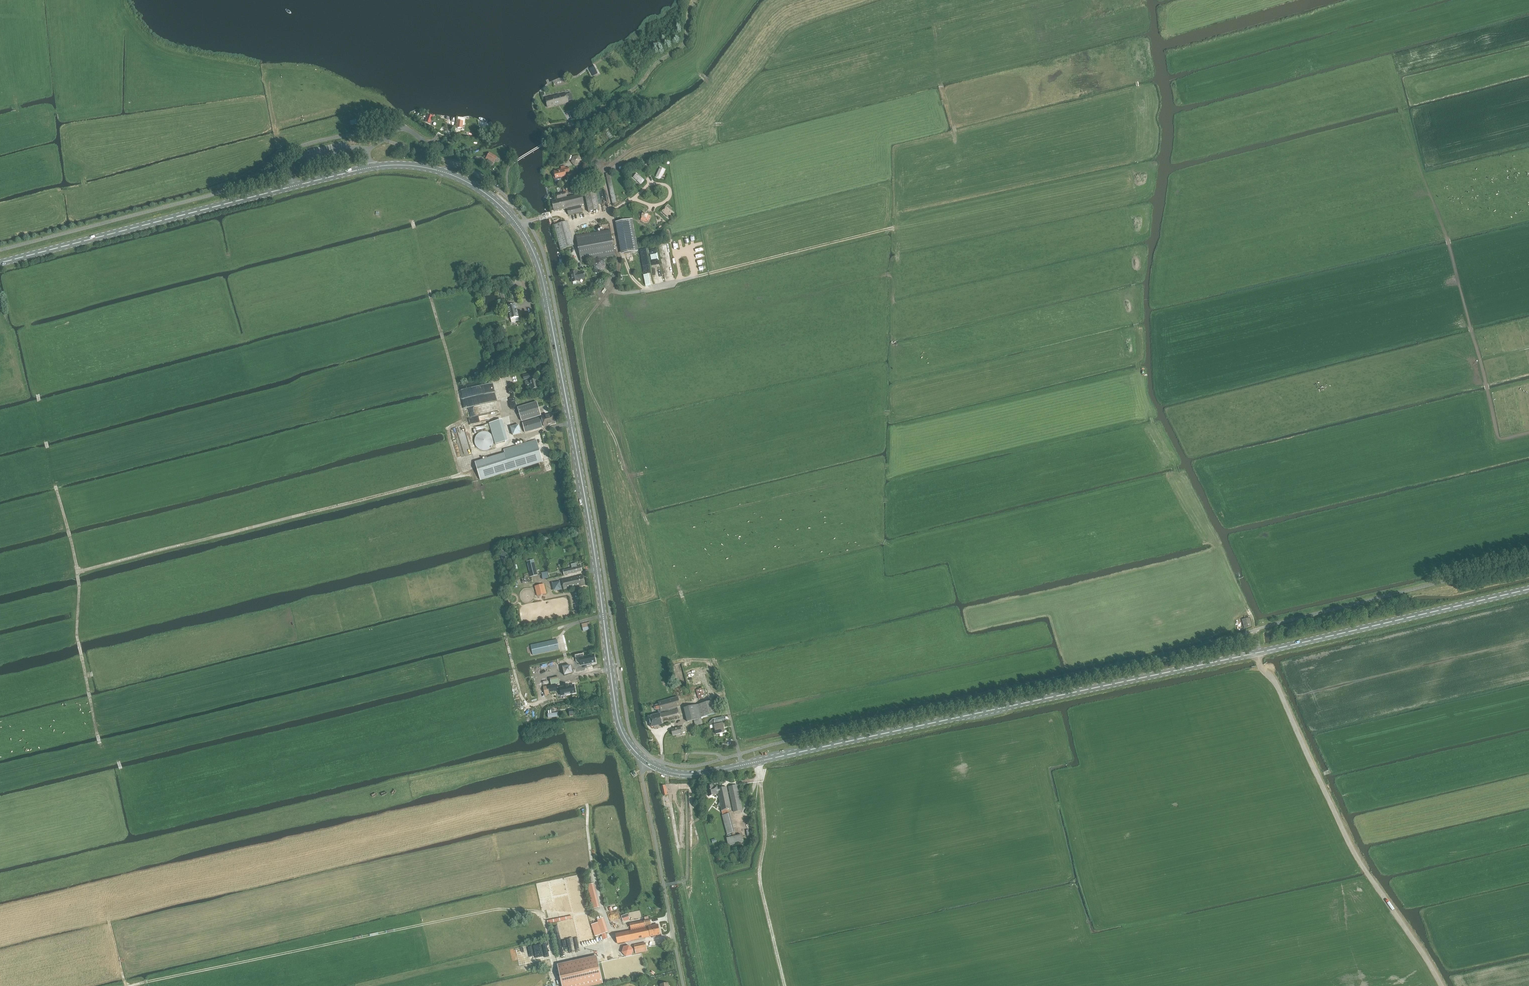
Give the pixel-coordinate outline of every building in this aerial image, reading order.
[(547,107),(569,102),(567,94),(559,95),(552,96),(545,97),(547,107)] [(489,153),(486,158),(489,160),(489,159),(494,162),(497,158),(489,153)] [(574,166),(580,165),(582,160),(579,155),(573,157),(571,161),(574,166)] [(565,173),(569,172),(568,168),(565,169),(565,166),(561,167),(562,169),(552,171),(554,179),(555,183),(562,181),(561,177),(566,176),(565,173)] [(660,179),(665,170),(660,168),(656,177),(656,178),(659,179),(660,179)] [(618,197),(617,195),(615,196),(610,173),(606,174),(612,203),(616,202),(615,198),(618,197)] [(644,181),(636,174),(633,178),(641,185),(641,184),(642,184),(644,182),(644,181)] [(556,194),(557,199),(567,197),(566,193),(577,190),(576,185),(563,188),(564,193),(556,194)] [(589,213),(600,210),(595,190),(584,193),(589,213)] [(555,211),(584,204),(582,195),(552,201),(555,211)] [(582,212),(581,206),(567,209),(569,215),(582,212)] [(666,207),(662,212),(668,217),(672,213),(673,212),(666,207)] [(647,211),(644,219),(651,221),(654,213),(647,211)] [(625,254),(634,252),(638,251),(632,219),(628,220),(620,222),(625,254)] [(567,221),(554,224),(560,249),(573,245),(567,221)] [(576,236),(581,262),(597,259),(600,258),(615,255),(611,230),(576,236)] [(605,260),(600,258),(597,259),(593,262),(594,269),(601,271),(606,267),(605,260)] [(578,279),(585,278),(584,272),(577,274),(577,272),(570,273),(572,283),(578,281),(578,279)] [(515,305),(507,307),(510,320),(511,319),(512,323),(519,321),(515,305)] [(526,386),(530,385),(532,390),(539,388),(536,379),(532,381),(532,378),(531,373),(523,376),(524,380),(529,379),(530,381),(525,383),(526,386)] [(537,402),(518,408),(522,421),(541,416),(537,402)] [(549,426),(556,424),(554,416),(553,414),(550,415),(542,417),(544,425),(545,426),(545,427),(549,426)] [(525,433),(543,427),(540,418),(522,423),(525,433)] [(502,420),(490,424),(496,445),(509,441),(502,420)] [(513,435),(521,433),(519,425),(511,427),(513,435)] [(475,463),(480,480),(543,461),(536,440),(504,450),(505,454),(475,463)] [(530,577),(537,575),(534,560),(527,562),(530,577)] [(564,576),(582,571),(581,566),(577,567),(576,563),(571,564),(572,568),(563,570),(564,576)] [(564,590),(585,585),(583,575),(562,580),(564,590)] [(554,592),(562,589),(560,581),(552,583),(554,592)] [(547,593),(546,592),(545,584),(535,587),(538,596),(547,593)] [(1244,628),(1252,626),(1249,618),(1242,620),(1244,628)] [(533,655),(560,649),(557,639),(531,645),(533,655)] [(594,655),(580,658),(581,666),(587,664),(587,666),(591,665),(591,664),(596,663),(594,655)] [(571,666),(563,667),(565,675),(573,674),(571,666)] [(551,684),(559,682),(558,675),(550,676),(551,684)] [(564,687),(560,688),(561,696),(576,693),(575,685),(569,686),(568,684),(564,685),(564,687)] [(678,711),(677,707),(680,707),(678,697),(662,701),(665,714),(678,711)] [(662,701),(658,702),(659,704),(656,705),(654,707),(655,709),(657,710),(658,710),(659,714),(660,714),(660,715),(665,714),(662,701)] [(701,717),(716,714),(713,701),(684,708),(687,722),(694,720),(696,726),(703,724),(701,717)] [(659,725),(662,725),(662,724),(680,720),(678,711),(665,714),(660,715),(660,714),(659,714),(657,714),(659,725)] [(657,714),(649,716),(651,727),(659,725),(657,714)] [(716,735),(725,733),(722,722),(726,721),(725,716),(724,716),(725,716),(713,719),(710,722),(711,726),(714,725),(716,735)] [(734,812),(742,810),(737,785),(729,787),(734,812)] [(718,793),(722,810),(723,815),(729,813),(728,809),(731,809),(727,787),(718,789),(717,786),(714,787),(713,786),(707,787),(709,796),(715,795),(715,794),(718,793)] [(728,846),(743,843),(742,835),(727,838),(728,846)] [(594,883),(588,885),(592,902),(590,903),(592,909),(593,909),(600,907),(594,883)] [(631,931),(616,934),(618,943),(652,936),(652,937),(656,937),(655,935),(660,934),(659,925),(649,927),(649,925),(651,924),(650,919),(649,919),(648,916),(645,917),(645,920),(644,920),(644,921),(630,924),(631,931)] [(603,918),(598,920),(598,922),(592,924),(595,936),(602,934),(606,933),(608,932),(603,918)] [(644,948),(647,947),(646,943),(634,945),(636,953),(645,952),(644,948)] [(624,946),(622,952),(626,957),(632,955),(634,950),(630,945),(624,946)] [(562,985),(593,985),(603,984),(597,955),(557,964),(562,985)]
